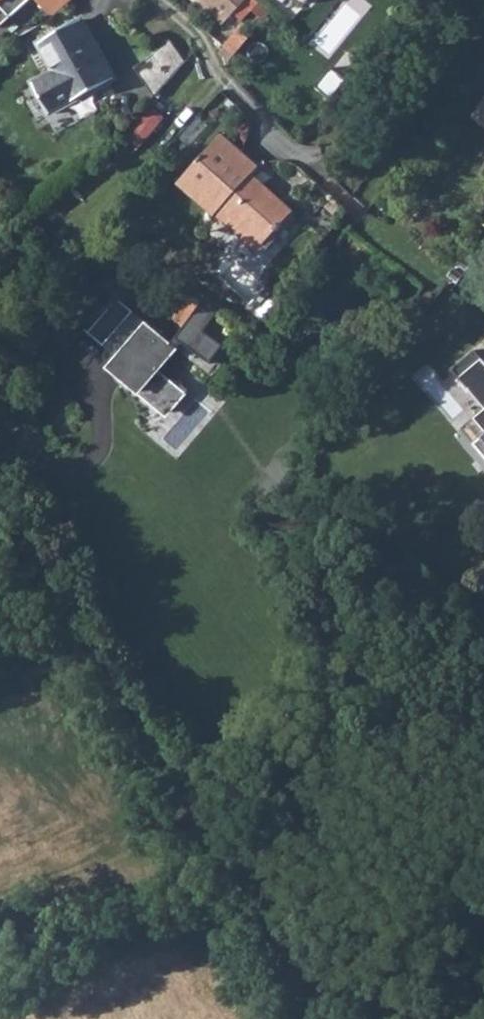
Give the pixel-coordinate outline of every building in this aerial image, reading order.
[(27,0),(0,0),(0,24),(27,0)] [(52,17),(71,0),(37,0),(52,17)] [(53,72),(34,82),(51,113),(70,102),(81,97),(95,88),(113,78),(80,19),(56,33),(37,43),(53,72)] [(135,68),(155,95),(183,60),(168,37),(135,68)] [(471,114),(483,125),(483,97),(471,114)] [(149,105),(131,140),(148,148),(166,113),(149,105)] [(182,176),(204,197),(250,150),(226,128),(182,176)] [(250,150),(204,197),(218,209),(224,202),(266,240),(293,209),(297,206),(256,168),(262,161),(250,150)] [(209,289),(172,335),(148,312),(117,344),(128,355),(119,364),(162,406),(181,385),(157,361),(182,336),(210,357),(223,340),(205,325),(223,302),(211,290),(209,289)] [(95,314),(90,318),(104,332),(135,300),(125,290),(119,295),(109,306),(99,316),(95,314)] [(483,398),(483,352),(481,347),(458,368),(483,398)]
